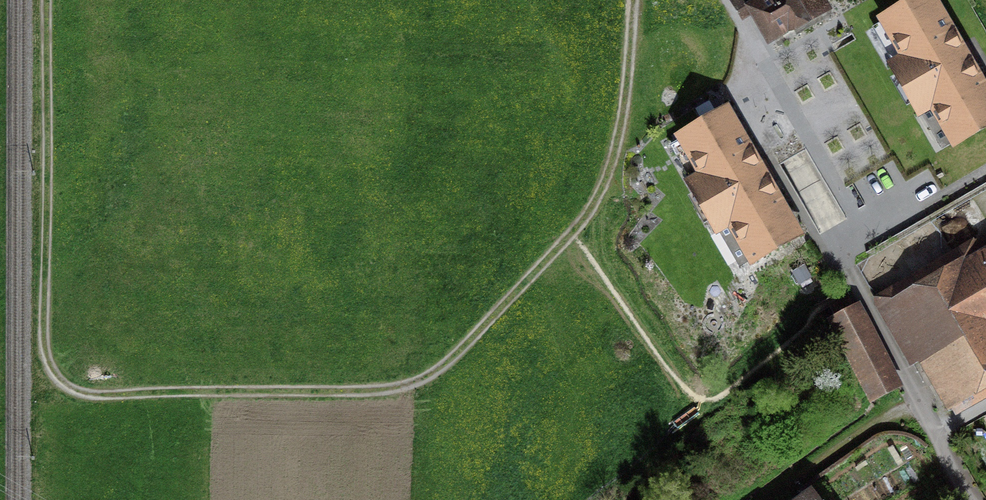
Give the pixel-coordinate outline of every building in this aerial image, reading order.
[(766,39),(826,4),(823,0),(743,0),(766,39)] [(879,23),(949,143),(985,122),(985,94),(932,0),(919,0),(879,23)] [(794,232),(727,115),(681,140),(748,257),(794,232)] [(885,294),(947,400),(985,377),(985,244),(982,237),(885,294)] [(848,301),(823,313),(866,397),(890,385),(848,301)]
